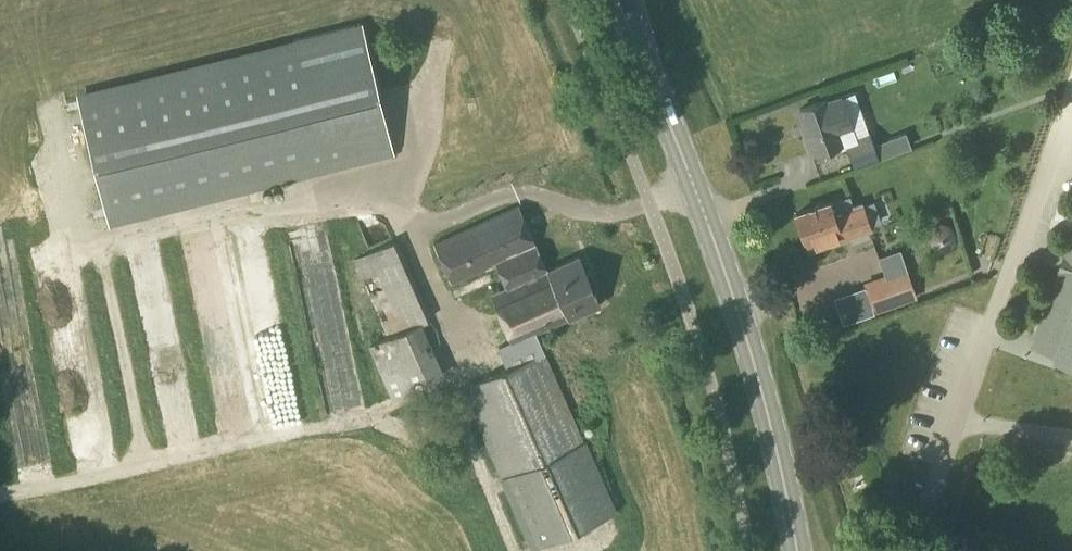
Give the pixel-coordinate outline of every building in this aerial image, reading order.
[(108,225),(393,154),(361,22),(75,93),(108,225)] [(811,154),(841,144),(837,132),(853,126),(842,95),(799,109),(807,134),(804,135),(811,154)] [(905,132),(888,139),(893,153),(910,147),(905,132)] [(855,166),(878,158),(870,134),(846,142),(855,166)] [(54,205),(65,202),(60,183),(49,186),(54,205)] [(849,207),(845,196),(795,215),(804,239),(806,239),(810,250),(869,227),(860,203),(849,207)] [(545,269),(516,206),(432,244),(450,282),(493,263),(504,288),(488,296),(508,339),(497,345),(507,367),(459,389),(531,548),(614,510),(533,332),(598,302),(577,255),(545,269)] [(947,252),(964,238),(949,220),(932,235),(947,252)] [(1034,344),(1058,353),(1057,355),(1071,360),(1071,234),(1034,344)] [(277,357),(295,353),(275,275),(278,264),(272,241),(268,240),(254,244),(247,271),(241,269),(245,284),(255,287),(251,302),(262,305),(263,305),(267,322),(281,326),(266,329),(272,356),(277,357)] [(392,399),(445,375),(421,323),(432,318),(396,240),(352,260),(387,336),(367,345),(392,399)] [(322,376),(354,373),(343,260),(310,263),(322,376)] [(874,313),(917,298),(906,267),(863,282),(874,313)]
